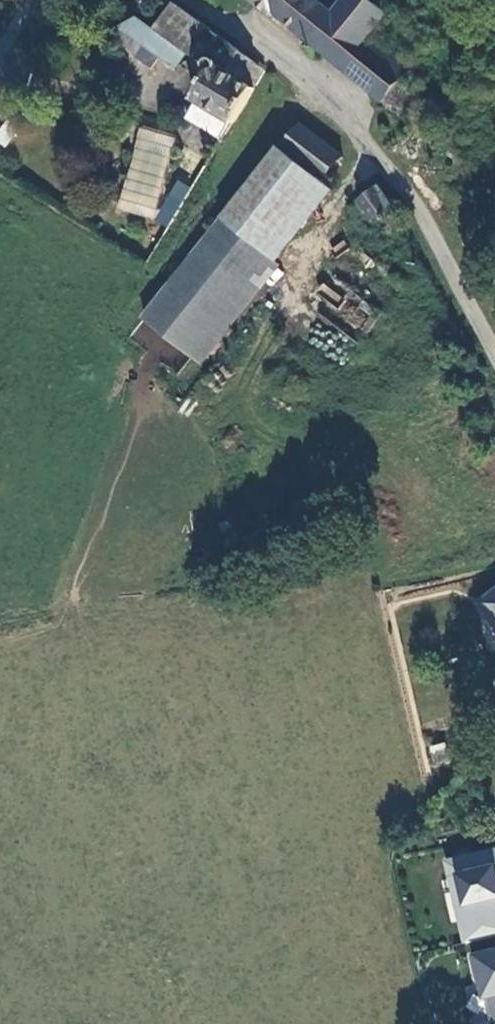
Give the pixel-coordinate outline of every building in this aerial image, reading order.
[(289,29),(292,25),(416,124),(433,102),(417,89),(426,78),(410,64),(412,62),(385,38),(399,21),(374,0),(344,0),(332,13),(319,0),(253,0),(289,29)] [(255,65),(212,31),(185,10),(174,2),(156,28),(168,37),(193,57),(198,51),(210,61),(209,62),(208,65),(207,68),(210,73),(194,99),(196,101),(231,121),(235,124),(256,89),(245,80),(255,65)] [(179,66),(189,54),(156,28),(138,16),(116,27),(121,39),(134,55),(151,68),(159,57),(171,66),(174,62),(179,66)] [(266,74),(255,65),(245,80),(256,89),(266,74)] [(231,121),(196,101),(186,118),(220,139),(231,121)] [(139,128),(118,210),(151,219),(173,137),(139,128)] [(354,165),(325,141),(307,163),(336,187),(354,165)] [(336,197),(287,157),(231,228),(234,229),(278,265),(281,267),(336,197)] [(173,179),(155,222),(170,228),(188,185),(173,179)] [(412,231),(415,228),(395,202),(367,219),(384,246),(398,238),(401,242),(403,243),(406,242),(408,242),(410,241),(412,237),(412,234),(412,231)] [(278,265),(234,229),(156,328),(203,363),(278,265)] [(484,604),(494,621),(494,597),(484,604)] [(463,945),(494,937),(494,852),(444,864),(447,880),(457,878),(467,920),(457,922),(463,945)] [(457,878),(447,880),(457,922),(467,920),(457,878)] [(469,959),(475,985),(480,984),(490,1023),(494,1023),(494,953),(469,959)]
